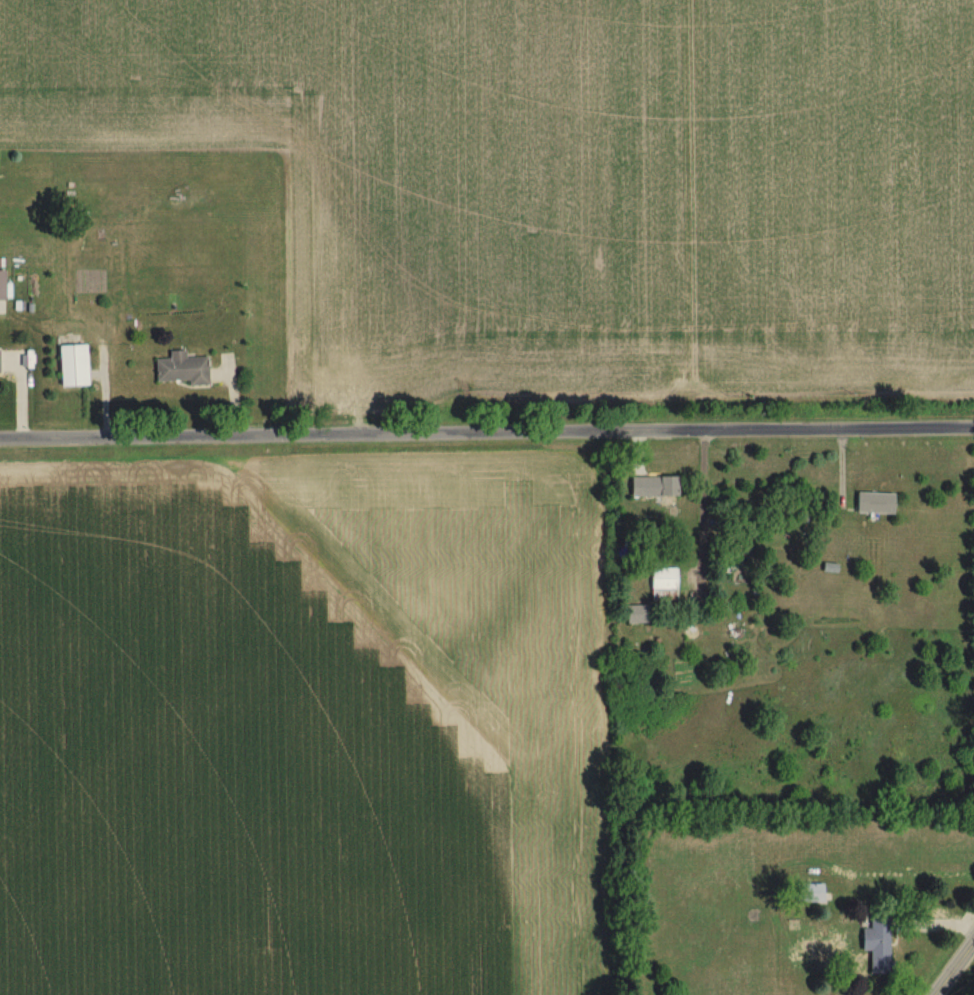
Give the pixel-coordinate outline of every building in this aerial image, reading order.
[(59,387),(86,386),(85,346),(58,346),(59,387)] [(187,382),(187,386),(205,385),(205,357),(184,358),(183,351),(168,351),(168,359),(154,359),(154,382),(187,382)] [(676,477),(629,477),(629,497),(676,497),(676,477)] [(649,568),(649,601),(675,601),(675,568),(649,568)] [(647,605),(624,605),(624,624),(647,624),(647,605)] [(795,904),(822,903),(822,885),(794,885),(795,904)] [(860,952),(868,952),(868,975),(887,975),(887,918),(868,918),(868,929),(860,929),(860,952)]
